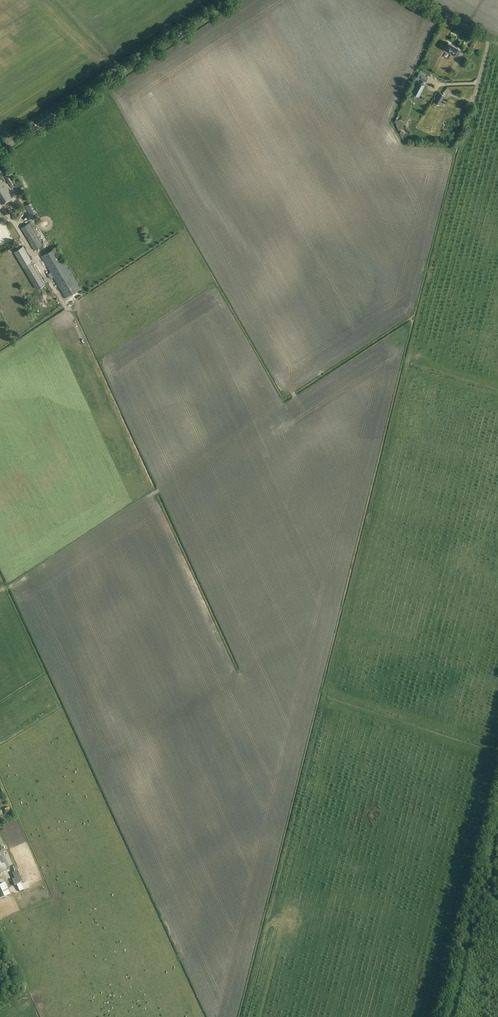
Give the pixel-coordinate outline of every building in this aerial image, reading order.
[(458,49),(447,42),(447,43),(445,41),(442,46),(444,47),(443,49),(454,56),(455,55),(457,56),(461,51),(458,49)] [(435,82),(438,75),(431,72),(428,79),(435,82)] [(419,97),(425,86),(418,83),(413,93),(419,97)] [(439,93),(433,102),(439,106),(444,96),(439,93)] [(7,181),(12,188),(17,185),(12,178),(8,173),(4,175),(8,181),(7,181)] [(0,179),(0,203),(1,204),(13,196),(2,181),(1,181),(0,179)] [(7,212),(14,207),(10,202),(4,207),(7,212)] [(30,216),(35,212),(30,203),(25,206),(30,216)] [(35,251),(43,246),(29,224),(21,228),(35,251)] [(15,252),(37,289),(45,284),(23,247),(15,252)] [(81,289),(57,247),(41,256),(51,273),(47,275),(50,279),(54,278),(66,298),(81,289)] [(69,298),(63,301),(67,306),(72,303),(69,298)] [(74,310),(79,318),(84,315),(80,307),(74,310)] [(2,873),(10,869),(2,852),(0,853),(0,869),(2,873)] [(15,879),(12,880),(15,886),(23,882),(18,871),(12,873),(15,879)]
